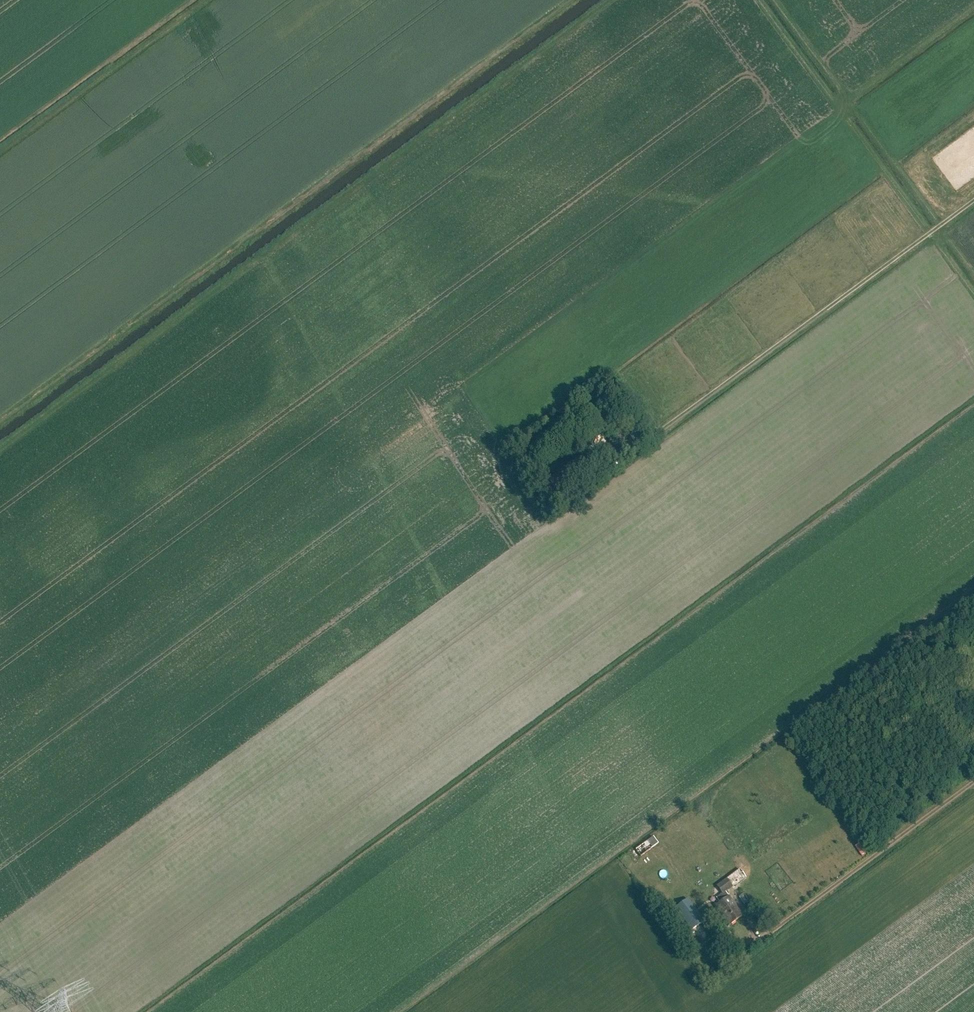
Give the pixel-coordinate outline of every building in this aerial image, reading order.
[(653,836),(636,849),(641,856),(658,843),(653,836)] [(720,903),(716,905),(730,925),(743,917),(725,892),(746,877),(740,869),(716,886),(722,894),(717,898),(720,903)] [(704,920),(688,898),(674,908),(691,930),(704,920)]
